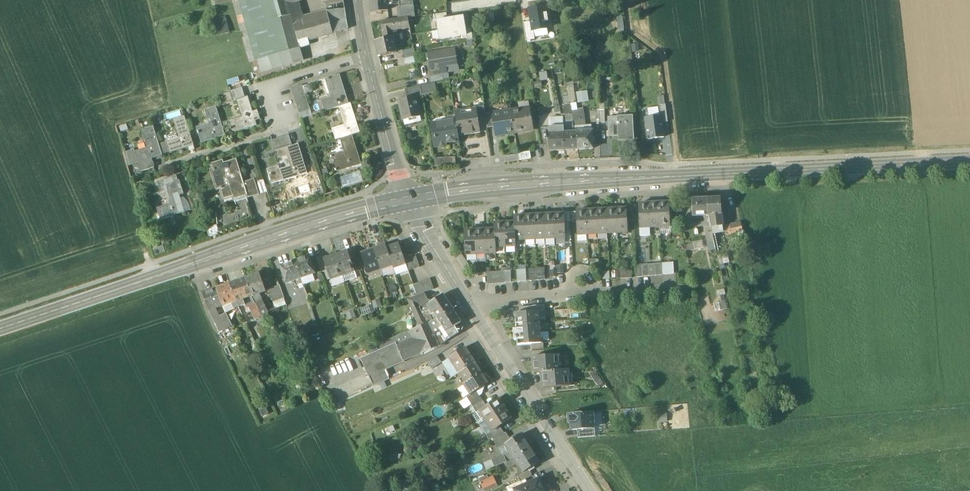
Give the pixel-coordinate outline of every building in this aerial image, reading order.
[(268,0),(241,0),(237,1),(245,28),(252,26),(255,35),(261,58),(299,48),(312,44),(311,41),(308,42),(307,40),(349,29),(345,10),(326,11),(326,14),(302,21),(301,12),(291,15),(273,20),(268,0)] [(273,20),(291,15),(288,1),(291,0),(268,0),(273,20)] [(370,13),(388,11),(387,0),(368,0),(370,13)] [(400,7),(398,8),(399,19),(408,18),(415,17),(413,0),(399,0),(400,7)] [(533,31),(549,28),(546,6),(530,9),(532,22),(533,31)] [(437,21),(438,30),(465,26),(464,16),(447,19),(437,21)] [(399,19),(380,21),(382,31),(386,30),(392,30),(396,29),(403,28),(402,28),(410,27),(408,18),(399,19)] [(533,31),(532,22),(524,23),(527,40),(535,39),(533,31)] [(228,23),(215,27),(218,36),(230,32),(228,23)] [(466,29),(465,26),(438,30),(440,40),(467,35),(466,29)] [(392,30),(386,30),(387,39),(394,37),(392,30)] [(299,48),(261,58),(255,35),(243,38),(249,63),(252,62),(256,75),(303,61),(299,48)] [(387,39),(375,41),(378,57),(397,53),(395,41),(394,37),(387,39)] [(408,50),(408,51),(404,51),(405,58),(415,56),(414,49),(408,50)] [(455,49),(428,53),(431,75),(448,73),(446,66),(458,64),(455,49)] [(349,104),(340,75),(327,78),(333,97),(321,101),(324,112),(339,107),(349,104)] [(435,82),(407,89),(409,98),(416,96),(416,97),(437,92),(435,82)] [(446,84),(438,85),(440,93),(448,93),(446,84)] [(303,85),(291,88),(293,94),(305,90),(303,85)] [(242,88),(230,91),(233,102),(237,101),(237,100),(245,98),(242,88)] [(305,90),(293,94),(295,99),(306,95),(305,90)] [(579,102),(590,101),(589,90),(578,91),(579,102)] [(306,95),(295,99),(296,104),(308,100),(306,95)] [(409,98),(399,100),(403,120),(420,116),(416,97),(416,96),(409,98)] [(569,96),(564,96),(565,103),(560,104),(561,110),(562,110),(563,114),(572,114),(571,112),(570,104),(569,96)] [(245,98),(237,100),(237,101),(243,118),(230,122),(234,133),(257,125),(248,97),(245,98)] [(308,100),(296,104),(298,109),(309,105),(308,100)] [(345,125),(333,129),(336,140),(341,139),(352,135),(360,133),(350,103),(349,104),(339,107),(345,125)] [(661,115),(662,123),(668,122),(665,104),(659,105),(661,115)] [(309,105),(298,109),(299,114),(311,110),(309,105)] [(484,106),(478,107),(480,119),(486,118),(486,114),(484,106)] [(225,135),(217,107),(206,111),(211,129),(199,132),(202,143),(225,135)] [(530,109),(521,111),(521,109),(511,110),(515,131),(524,129),(524,131),(534,130),(530,109)] [(311,110),(299,114),(301,119),(312,115),(311,110)] [(477,110),(468,112),(469,120),(478,119),(477,110)] [(511,110),(491,113),(494,127),(495,136),(515,133),(515,131),(511,110)] [(577,111),(571,112),(572,114),(573,121),(574,127),(586,125),(583,110),(577,111)] [(478,119),(469,120),(468,112),(455,114),(456,121),(459,136),(480,132),(478,119)] [(491,113),(486,114),(486,118),(488,128),(494,127),(491,113)] [(661,115),(645,117),(649,139),(664,137),(662,123),(661,115)] [(633,116),(617,117),(617,120),(608,120),(609,137),(618,137),(619,141),(634,140),(633,116)] [(185,117),(174,120),(179,138),(167,142),(171,153),(194,145),(185,117)] [(456,121),(434,125),(437,145),(438,145),(438,146),(441,148),(445,147),(447,145),(447,144),(460,142),(459,136),(456,121)] [(162,155),(153,126),(142,130),(148,148),(135,152),(138,163),(152,159),(162,155)] [(564,126),(549,127),(550,151),(565,150),(564,132),(564,126)] [(593,131),(577,132),(578,150),(593,149),(593,131)] [(564,132),(565,150),(578,150),(577,132),(564,132)] [(289,135),(283,137),(287,148),(293,146),(289,135)] [(361,164),(352,135),(341,139),(346,157),(333,161),(337,172),(361,164)] [(287,148),(283,137),(278,138),(281,150),(287,148)] [(278,138),(272,140),(275,151),(281,150),(278,138)] [(307,174),(298,144),(293,146),(287,148),(281,150),(275,151),(278,159),(287,156),(291,167),(280,170),(284,180),(284,181),(307,174)] [(530,152),(518,153),(518,154),(519,161),(531,159),(530,152)] [(518,154),(504,156),(505,163),(519,161),(518,154)] [(456,157),(434,158),(436,167),(456,165),(456,157)] [(152,159),(138,163),(139,163),(138,164),(140,170),(141,170),(141,171),(154,167),(154,165),(153,162),(152,159)] [(237,160),(224,163),(223,161),(213,164),(214,168),(211,169),(218,190),(221,189),(224,199),(245,193),(242,183),(244,182),(237,160)] [(279,165),(266,170),(272,185),(284,180),(280,170),(279,165)] [(344,188),(364,181),(361,171),(341,177),(344,188)] [(176,176),(158,182),(161,191),(165,190),(169,204),(156,208),(160,220),(184,212),(179,196),(184,194),(179,180),(177,181),(176,176)] [(244,182),(242,183),(245,193),(247,198),(260,194),(255,179),(244,182)] [(292,188),(295,197),(311,192),(308,184),(292,188)] [(708,198),(692,199),(693,214),(708,214),(708,198)] [(721,198),(708,198),(708,214),(708,215),(722,215),(721,198)] [(669,202),(659,203),(660,227),(670,226),(669,202)] [(649,203),(639,204),(640,228),(650,227),(649,203)] [(659,203),(649,203),(650,227),(660,227),(659,203)] [(627,208),(616,209),(618,233),(628,232),(627,208)] [(616,209),(606,210),(608,234),(618,233),(616,209)] [(596,210),(586,211),(588,235),(598,234),(596,210)] [(606,210),(596,210),(598,234),(608,234),(606,210)] [(586,211),(576,211),(577,221),(577,235),(588,235),(586,211)] [(554,214),(544,215),(545,239),(555,238),(554,214)] [(564,214),(554,214),(555,238),(565,238),(565,222),(564,215),(564,214)] [(534,215),(524,216),(525,240),(535,239),(534,215)] [(544,215),(534,215),(535,239),(545,239),(544,215)] [(708,215),(711,227),(723,225),(722,215),(708,215)] [(524,216),(514,216),(514,222),(515,240),(516,240),(525,240),(524,216)] [(514,222),(504,223),(506,247),(516,246),(516,240),(515,240),(514,222)] [(504,223),(494,223),(494,229),(495,229),(496,247),(506,247),(504,223)] [(741,223),(723,227),(723,232),(727,231),(727,235),(743,231),(741,223)] [(723,225),(711,227),(713,234),(723,232),(723,227),(723,225)] [(494,229),(485,230),(486,254),(496,253),(496,247),(495,229),(494,229)] [(475,230),(464,231),(465,255),(476,254),(475,230)] [(485,230),(475,230),(476,254),(486,254),(485,230)] [(712,232),(705,233),(708,243),(714,241),(712,232)] [(705,240),(685,243),(686,250),(706,248),(705,240)] [(399,244),(387,248),(393,265),(394,267),(406,263),(405,260),(399,244)] [(386,245),(374,249),(381,269),(393,265),(387,248),(386,245)] [(374,249),(361,254),(368,273),(381,269),(374,249)] [(348,251),(336,256),(342,275),(355,271),(348,251)] [(322,256),(317,258),(322,273),(327,271),(323,260),(322,256)] [(342,275),(336,256),(323,260),(327,271),(330,279),(342,275)] [(420,267),(416,256),(411,258),(414,269),(420,267)] [(309,257),(296,261),(302,278),(315,274),(309,257)] [(411,258),(405,260),(406,263),(409,271),(414,269),(411,258)] [(296,261),(280,267),(286,284),(295,281),(302,278),(296,261)] [(673,263),(662,264),(663,275),(674,274),(673,263)] [(656,264),(648,264),(649,276),(657,276),(656,264)] [(545,268),(537,269),(537,280),(545,280),(545,268)] [(526,269),(517,270),(518,282),(526,281),(526,269)] [(537,269),(529,269),(529,281),(537,280),(537,269)] [(259,274),(246,278),(252,296),(259,294),(265,292),(259,274)] [(246,278),(230,284),(236,302),(244,299),(252,296),(246,278)] [(430,278),(425,281),(428,292),(434,289),(430,278)] [(428,292),(425,281),(419,283),(423,294),(428,292)] [(419,283),(413,285),(417,296),(423,294),(419,283)] [(230,284),(217,288),(223,306),(232,303),(236,302),(230,284)] [(284,299),(280,286),(269,290),(274,303),(284,299)] [(304,286),(298,289),(301,299),(304,298),(303,295),(307,294),(304,286)] [(217,288),(203,293),(209,311),(215,309),(223,306),(217,288)] [(424,293),(415,297),(419,306),(428,301),(424,293)] [(259,294),(252,296),(256,304),(263,301),(259,294)] [(443,294),(428,304),(434,313),(438,319),(453,310),(443,294)] [(256,304),(252,296),(244,299),(245,305),(249,308),(256,304)] [(415,297),(408,300),(412,310),(419,306),(415,297)] [(373,301),(375,308),(383,306),(380,298),(373,301)] [(268,313),(263,301),(256,304),(262,316),(268,313)] [(412,310),(418,321),(434,313),(428,304),(428,301),(419,306),(412,310)] [(256,304),(249,308),(255,319),(262,316),(256,304)] [(223,319),(220,320),(215,309),(209,311),(220,334),(227,332),(227,331),(225,326),(226,325),(223,319)] [(438,319),(437,319),(441,325),(446,332),(455,327),(461,323),(453,310),(438,319)] [(521,313),(515,313),(516,324),(540,322),(539,311),(533,312),(521,313)] [(434,313),(418,321),(420,327),(429,323),(437,319),(438,319),(434,313)] [(235,332),(228,317),(223,319),(226,325),(225,326),(227,331),(227,332),(228,335),(235,332)] [(437,319),(429,323),(432,329),(441,325),(437,319)] [(540,322),(516,324),(516,329),(513,329),(514,335),(541,333),(540,322)] [(413,339),(396,347),(402,362),(403,362),(439,347),(439,346),(432,329),(429,323),(420,327),(410,331),(413,339)] [(446,332),(441,325),(432,329),(439,346),(459,334),(455,327),(446,332)] [(541,333),(514,335),(514,340),(517,340),(518,345),(532,344),(542,343),(541,333)] [(396,347),(395,344),(362,358),(370,377),(404,363),(403,362),(402,362),(396,347)] [(465,348),(449,359),(451,363),(459,374),(475,363),(465,348)] [(533,357),(534,373),(542,373),(542,372),(560,371),(559,355),(545,356),(533,357)] [(438,356),(427,362),(432,369),(442,363),(438,356)] [(459,374),(451,363),(449,364),(453,369),(448,372),(452,378),(459,374)] [(475,363),(459,374),(465,383),(465,384),(482,373),(475,363)] [(568,370),(560,371),(542,372),(542,373),(543,388),(569,386),(568,370)] [(482,373),(465,384),(465,383),(463,385),(470,395),(477,391),(488,383),(482,373)] [(470,395),(467,397),(470,403),(480,396),(477,391),(470,395)] [(480,396),(470,403),(473,408),(483,401),(480,396)] [(486,406),(480,410),(486,421),(505,409),(498,399),(486,406)] [(483,401),(473,408),(476,413),(480,410),(486,406),(483,401)] [(505,409),(486,421),(493,431),(500,427),(512,419),(505,409)] [(593,412),(586,412),(586,413),(568,414),(568,422),(569,423),(570,423),(571,428),(573,430),(577,430),(595,428),(593,412)] [(500,427),(493,431),(486,435),(489,440),(493,438),(504,433),(500,427)] [(595,428),(577,430),(578,438),(595,437),(595,428)] [(504,433),(493,438),(498,448),(505,444),(510,441),(509,439),(510,439),(506,433),(504,433)] [(510,439),(509,439),(510,441),(505,444),(515,459),(530,449),(521,435),(516,438),(514,436),(510,439)] [(505,444),(498,448),(502,456),(492,460),(495,467),(512,460),(515,459),(505,444)] [(539,463),(530,449),(515,459),(523,472),(523,473),(529,469),(530,472),(531,471),(535,468),(534,466),(539,463)] [(529,469),(523,473),(523,472),(518,476),(521,481),(533,476),(531,471),(530,472),(529,469)] [(488,476),(480,479),(486,490),(494,488),(492,485),(497,483),(495,476),(489,478),(488,476)] [(398,485),(402,490),(403,490),(411,486),(407,479),(398,485)] [(506,488),(507,490),(515,490),(516,490),(515,490),(528,484),(526,479),(521,482),(520,481),(506,488)] [(515,490),(516,490),(544,490),(542,485),(540,486),(538,480),(528,484),(515,490)]
